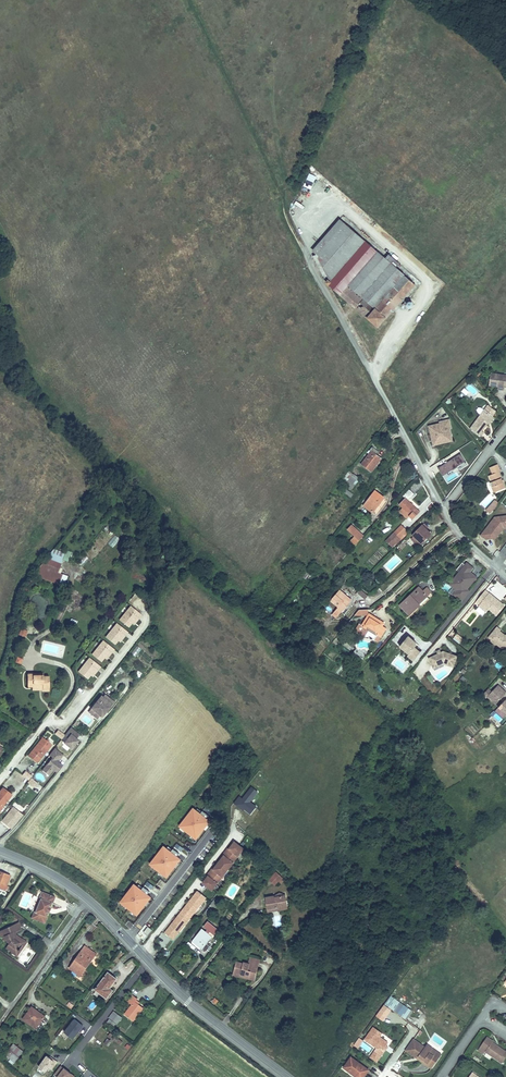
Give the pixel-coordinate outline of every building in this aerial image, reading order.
[(306,180),(313,183),(316,177),(308,173),(306,180)] [(385,259),(344,223),(317,254),(313,256),(325,280),(329,278),(329,279),(332,281),(331,282),(328,280),(326,283),(329,285),(378,328),(415,285),(396,268),(393,265),(385,259)] [(399,264),(389,254),(385,259),(393,265),(396,268),(399,264)] [(411,309),(414,305),(410,301),(406,305),(411,309)] [(491,373),(489,385),(498,386),(498,389),(504,390),(505,387),(505,386),(505,375),(491,373)] [(488,424),(493,417),(493,416),(496,412),(488,406),(484,411),(484,410),(481,415),(470,428),(481,436),(484,432),(482,431),(488,424)] [(450,429),(448,429),(445,421),(439,422),(440,424),(429,426),(433,442),(435,441),(437,443),(447,441),(446,439),(448,436),(451,435),(450,429)] [(379,451),(372,447),(368,453),(369,454),(362,464),(371,472),(376,465),(375,464),(376,461),(378,463),(381,459),(376,455),(379,451)] [(460,454),(437,468),(443,476),(465,461),(460,454)] [(505,488),(499,472),(500,471),(498,464),(490,467),(493,474),(489,476),(492,482),(496,492),(505,488)] [(358,477),(354,474),(345,485),(349,489),(358,477)] [(437,476),(433,478),(441,494),(445,492),(437,476)] [(409,489),(403,496),(405,498),(399,504),(403,508),(399,511),(407,518),(409,516),(413,520),(420,512),(408,500),(414,494),(409,489)] [(375,491),(364,506),(373,513),(384,498),(375,491)] [(496,505),(493,503),(493,502),(486,510),(489,513),(496,505)] [(481,535),(486,539),(492,538),(492,534),(500,533),(499,530),(500,528),(503,528),(505,527),(505,516),(495,517),(495,520),(492,524),(489,525),(481,535)] [(364,536),(352,525),(348,530),(355,536),(351,540),(356,544),(364,536)] [(399,538),(407,530),(402,525),(389,538),(396,544),(401,540),(399,538)] [(426,529),(422,525),(413,535),(414,536),(420,542),(423,544),(428,539),(427,537),(431,534),(426,529)] [(492,538),(495,542),(503,528),(500,528),(499,530),(500,533),(492,534),(492,538)] [(409,532),(407,530),(399,538),(401,540),(409,532)] [(114,548),(119,538),(112,535),(107,545),(114,548)] [(420,542),(414,536),(411,539),(418,545),(420,542)] [(396,544),(389,538),(386,541),(392,547),(396,544)] [(57,573),(61,564),(63,558),(50,553),(49,555),(40,565),(38,568),(33,574),(59,583),(62,575),(57,573)] [(83,565),(88,559),(85,556),(80,562),(83,565)] [(474,567),(468,562),(455,578),(459,580),(455,585),(459,588),(454,594),(462,600),(470,590),(468,589),(477,577),(473,574),(472,575),(469,573),(474,567)] [(312,575),(307,572),(301,580),(302,581),(305,583),(312,575)] [(458,590),(459,588),(455,585),(459,580),(455,578),(450,584),(458,590)] [(427,596),(423,591),(418,587),(400,605),(409,615),(420,605),(419,604),(427,596)] [(431,592),(426,588),(423,591),(427,596),(431,592)] [(368,596),(360,589),(357,592),(365,599),(368,596)] [(345,594),(340,590),(331,600),(338,606),(337,608),(338,608),(332,614),(336,618),(351,601),(344,595),(345,594)] [(489,593),(485,590),(476,602),(480,605),(481,603),(496,615),(504,605),(498,600),(497,602),(492,598),(493,596),(489,593)] [(131,623),(136,616),(139,618),(141,615),(131,606),(120,620),(128,627),(131,623)] [(374,618),(374,617),(369,614),(360,628),(367,632),(369,630),(380,637),(385,629),(382,626),(384,623),(380,620),(379,622),(374,618)] [(118,640),(123,634),(125,635),(128,632),(117,623),(106,637),(114,644),(118,640)] [(490,636),(493,638),(492,640),(497,643),(498,641),(504,646),(505,646),(505,636),(505,635),(500,631),(496,635),(493,632),(490,636)] [(406,650),(416,658),(420,652),(414,648),(416,645),(411,641),(412,639),(408,636),(399,647),(405,651),(406,650)] [(490,636),(489,638),(492,640),(491,641),(496,644),(496,643),(501,648),(505,647),(505,646),(504,646),(498,641),(497,643),(492,640),(493,638),(490,636)] [(111,653),(114,649),(103,640),(92,655),(101,661),(104,657),(109,651),(111,653)] [(135,657),(141,649),(136,645),(130,654),(135,657)] [(356,649),(353,653),(363,660),(365,657),(356,649)] [(406,650),(405,651),(409,654),(407,656),(413,661),(416,658),(406,650)] [(428,658),(432,665),(435,663),(437,667),(444,664),(453,668),(458,656),(443,651),(441,652),(438,654),(428,658)] [(87,679),(90,675),(95,668),(97,670),(100,666),(90,658),(78,672),(87,679)] [(399,660),(395,663),(401,669),(404,666),(399,660)] [(28,687),(33,686),(39,686),(39,685),(42,685),(42,688),(49,688),(49,676),(43,677),(43,674),(27,674),(28,687)] [(498,685),(487,696),(496,704),(505,693),(505,692),(498,685)] [(483,694),(486,697),(492,691),(488,688),(483,694)] [(98,719),(100,715),(104,711),(105,712),(111,704),(101,696),(91,708),(96,712),(93,715),(98,719)] [(499,722),(502,719),(496,713),(493,717),(499,722)] [(79,735),(71,728),(65,735),(64,736),(68,738),(64,743),(71,749),(75,744),(73,742),(76,738),(79,735)] [(64,736),(65,735),(58,730),(55,734),(62,739),(64,736)] [(37,763),(51,744),(43,737),(28,756),(37,763)] [(63,754),(55,748),(49,755),(52,758),(42,770),(48,775),(52,770),(51,770),(52,768),(53,769),(57,772),(62,765),(57,761),(63,754)] [(31,778),(32,776),(25,771),(22,775),(29,780),(30,779),(31,778)] [(34,787),(37,783),(31,778),(30,779),(29,780),(28,782),(34,787)] [(242,799),(239,796),(234,803),(237,806),(238,804),(244,809),(250,814),(256,807),(250,802),(258,792),(252,787),(242,799)] [(12,794),(3,788),(0,791),(0,809),(12,794)] [(20,818),(23,814),(13,807),(2,821),(11,829),(15,823),(14,822),(18,817),(20,818)] [(179,827),(196,840),(210,822),(194,809),(179,827)] [(212,890),(236,859),(244,849),(234,842),(232,845),(229,848),(227,852),(224,855),(221,859),(216,866),(213,869),(211,873),(205,880),(203,883),(212,890)] [(149,866),(165,879),(179,861),(163,848),(149,866)] [(0,871),(0,888),(6,890),(9,891),(10,887),(6,886),(10,875),(0,871)] [(279,881),(282,877),(276,872),(269,880),(275,885),(279,881)] [(120,903),(136,916),(150,898),(134,886),(120,903)] [(192,915),(206,897),(198,891),(192,898),(193,900),(192,902),(190,901),(184,908),(192,915)] [(36,912),(33,919),(44,923),(47,917),(46,916),(47,912),(49,912),(51,908),(49,907),(51,903),(52,903),(55,897),(44,892),(42,899),(40,898),(40,899),(35,911),(35,912),(36,912)] [(288,906),(287,901),(285,901),(284,896),(274,898),(274,896),(265,898),(267,909),(271,908),(271,911),(272,911),(272,912),(273,912),(273,911),(276,911),(277,911),(277,910),(277,907),(279,907),(279,908),(288,906)] [(207,917),(216,905),(212,903),(203,914),(207,917)] [(192,915),(184,908),(181,912),(190,918),(192,915)] [(190,918),(181,912),(178,916),(187,922),(190,918)] [(173,939),(187,922),(178,916),(172,923),(174,924),(172,927),(171,925),(165,933),(173,939)] [(22,939),(16,935),(13,936),(12,933),(14,932),(21,929),(18,922),(0,931),(0,935),(1,937),(2,937),(4,941),(6,940),(7,942),(9,943),(5,948),(12,953),(15,949),(17,950),(21,944),(19,943),(22,939)] [(208,941),(214,934),(218,930),(208,922),(204,926),(208,930),(206,932),(202,929),(194,940),(202,947),(203,949),(203,952),(206,951),(210,947),(208,945),(210,943),(208,941)] [(146,939),(152,929),(145,925),(139,934),(146,939)] [(27,942),(22,938),(22,939),(19,943),(21,944),(17,950),(15,949),(12,953),(17,956),(27,942)] [(202,947),(194,940),(192,942),(202,949),(203,949),(202,947)] [(96,954),(85,946),(70,968),(81,976),(96,954)] [(258,968),(260,960),(250,957),(248,963),(248,964),(249,964),(249,965),(249,966),(258,968)] [(249,976),(250,976),(250,975),(256,976),(258,968),(249,966),(249,965),(249,964),(248,964),(248,963),(243,962),(243,964),(236,962),(233,973),(240,975),(241,974),(249,976)] [(109,988),(110,988),(116,979),(108,973),(96,989),(107,998),(111,992),(107,989),(109,988)] [(135,1001),(136,1000),(137,999),(133,995),(128,1002),(132,1005),(125,1014),(133,1021),(143,1008),(138,1004),(135,1001)] [(406,1020),(413,1011),(390,995),(376,1016),(383,1021),(391,1010),(406,1020)] [(39,1015),(31,1009),(23,1019),(40,1031),(48,1020),(44,1017),(45,1016),(40,1013),(39,1015)] [(122,1017),(114,1011),(109,1018),(117,1024),(122,1017)] [(109,1019),(106,1024),(112,1029),(116,1024),(109,1019)] [(65,1032),(73,1038),(81,1027),(73,1021),(65,1032)] [(388,1043),(380,1037),(382,1033),(373,1027),(365,1039),(382,1052),(384,1049),(386,1046),(388,1043)] [(505,1051),(498,1046),(498,1047),(492,1043),(493,1041),(487,1037),(478,1050),(484,1054),(485,1051),(502,1063),(505,1057),(505,1050),(505,1051)] [(129,1049),(131,1044),(118,1039),(116,1044),(129,1049)] [(413,1039),(405,1050),(414,1057),(415,1055),(431,1066),(438,1057),(429,1050),(431,1048),(425,1044),(423,1046),(413,1039)] [(23,1051),(13,1044),(5,1055),(15,1062),(23,1051)] [(440,1054),(431,1048),(429,1050),(438,1057),(440,1054)] [(377,1062),(382,1055),(375,1050),(370,1057),(377,1062)] [(415,1055),(414,1057),(430,1068),(431,1066),(415,1055)] [(52,1070),(58,1062),(54,1060),(53,1061),(49,1058),(47,1056),(39,1067),(45,1072),(48,1068),(52,1070)] [(351,1057),(344,1067),(354,1075),(355,1073),(361,1076),(364,1076),(369,1070),(351,1057)] [(392,1071),(398,1073),(402,1064),(396,1062),(392,1071)] [(61,1066),(54,1073),(58,1076),(74,1076),(75,1076),(61,1066)]
